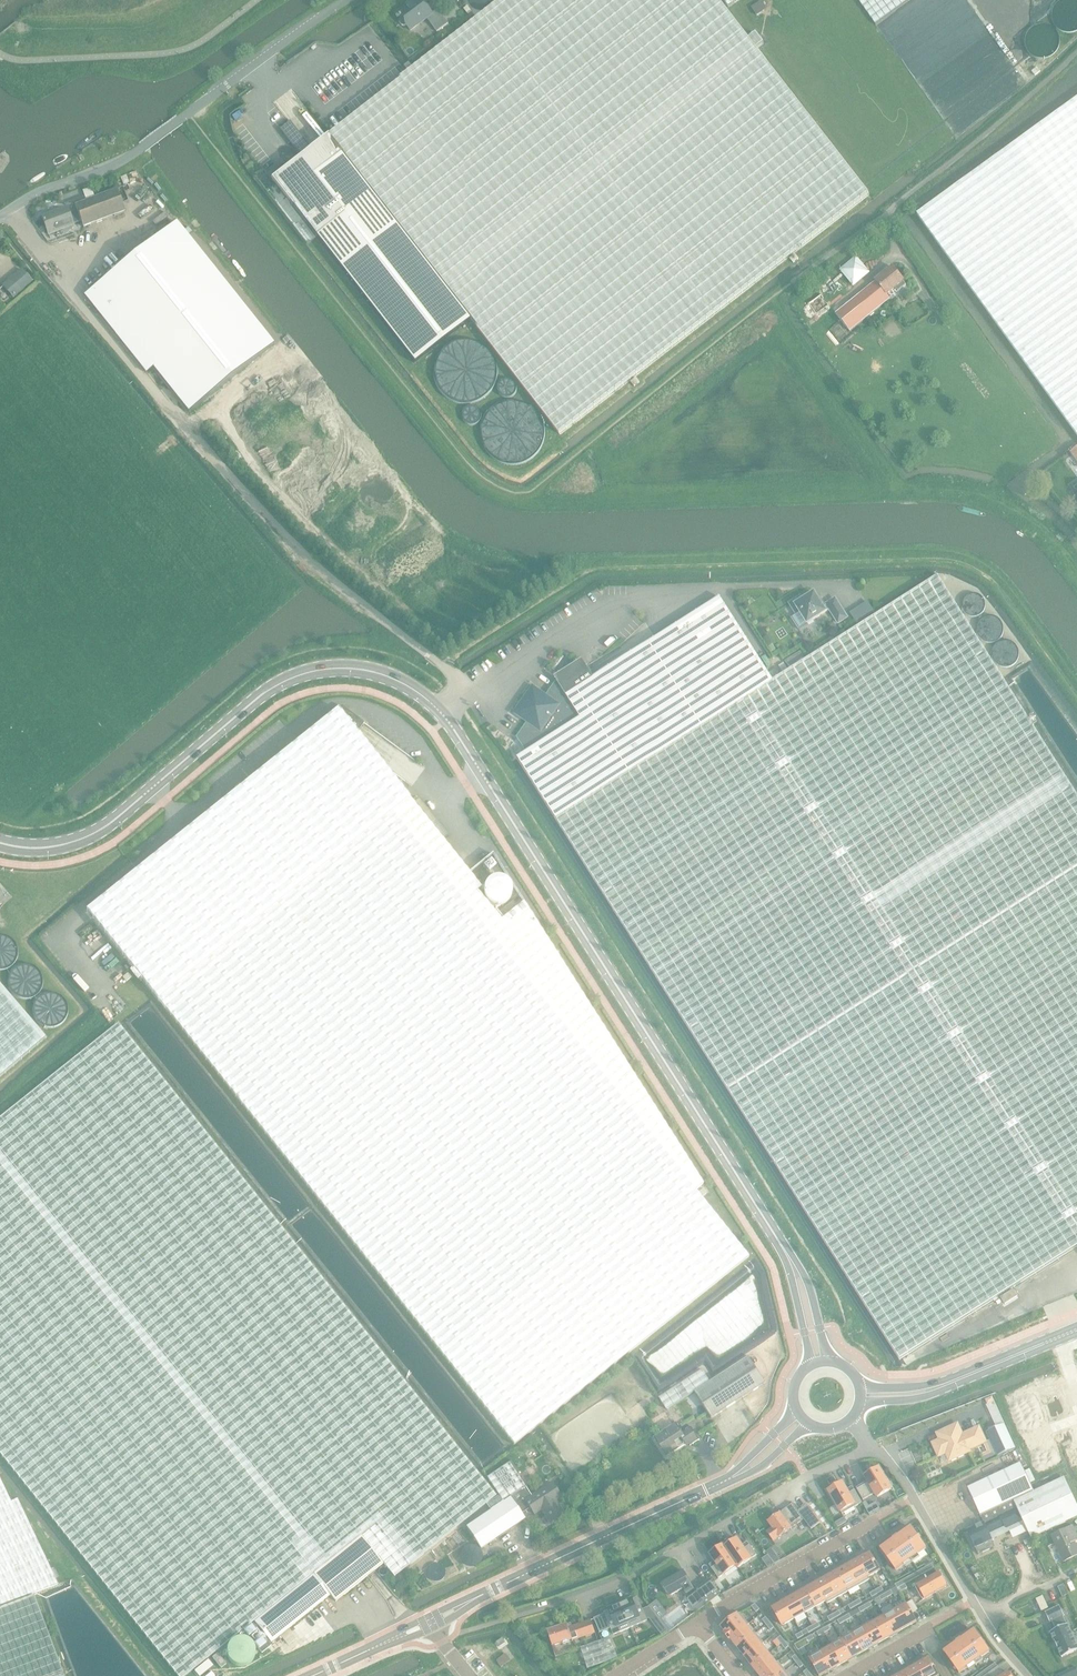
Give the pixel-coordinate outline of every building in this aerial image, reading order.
[(326,136),(470,319),(560,434),(868,194),(757,50),(764,44),(756,34),(749,40),(726,10),(718,0),(502,0),(328,135),(326,136)] [(407,6),(397,13),(401,18),(400,19),(399,22),(402,26),(404,26),(406,25),(410,30),(427,18),(437,32),(448,23),(438,9),(432,13),(423,0),(417,0),(412,3),(413,4),(408,8),(407,6)] [(875,24),(909,0),(858,0),(875,24)] [(467,6),(464,9),(469,15),(472,12),(467,6)] [(917,214),(1076,435),(1076,97),(917,214)] [(296,160),(271,179),(316,237),(414,362),(470,319),(326,136),(307,152),(287,127),(277,135),(296,160)] [(126,175),(120,177),(123,184),(129,182),(126,175)] [(66,206),(41,216),(48,234),(73,224),(73,223),(80,221),(83,228),(125,212),(116,189),(95,197),(91,187),(82,191),(84,196),(86,200),(67,208),(66,206)] [(225,386),(275,346),(268,338),(236,298),(176,222),(149,243),(115,270),(84,295),(145,373),(153,367),(190,414),(225,386)] [(906,285),(903,282),(904,281),(892,267),(836,314),(850,331),(889,298),(887,295),(896,288),(899,292),(906,285)] [(13,299),(33,282),(22,269),(2,286),(13,299)] [(816,315),(829,306),(821,295),(809,304),(816,315)] [(1076,1247),(1076,796),(937,577),(772,681),(555,818),(900,1360),(1076,1247)] [(800,597),(790,604),(796,614),(800,612),(807,623),(830,609),(838,622),(847,617),(835,598),(826,604),(827,605),(823,607),(814,593),(803,600),(800,597)] [(517,758),(555,818),(772,681),(719,598),(593,678),(582,660),(554,678),(556,681),(545,697),(533,688),(515,714),(527,722),(516,738),(526,753),(517,758)] [(801,651),(785,661),(789,668),(805,658),(801,651)] [(783,663),(779,666),(782,672),(787,669),(783,663)] [(750,1259),(697,1192),(392,810),(407,798),(338,712),(86,913),(513,1448),(750,1259)] [(502,917),(407,798),(392,810),(697,1192),(707,1183),(525,900),(502,917)] [(36,886),(29,892),(43,909),(50,903),(36,886)] [(29,892),(22,898),(36,915),(43,909),(29,892)] [(22,898),(16,904),(29,921),(36,915),(22,898)] [(16,904),(9,910),(23,926),(29,921),(16,904)] [(0,983),(0,1075),(46,1036),(0,983)] [(531,1496),(509,1463),(487,1478),(498,1494),(495,1496),(234,1169),(117,1023),(0,1116),(0,1455),(178,1675),(185,1675),(254,1621),(361,1536),(383,1563),(393,1576),(485,1502),(490,1509),(465,1526),(480,1549),(526,1519),(521,1512),(530,1506),(526,1500),(531,1496)] [(1013,1290),(1000,1298),(1004,1305),(1017,1297),(1013,1290)] [(704,1371),(660,1398),(668,1409),(685,1399),(694,1393),(701,1403),(711,1418),(712,1417),(734,1403),(744,1397),(765,1383),(748,1357),(712,1381),(704,1371)] [(989,1398),(985,1399),(986,1402),(987,1405),(991,1403),(995,1401),(992,1396),(989,1398)] [(987,1405),(986,1405),(996,1427),(986,1431),(988,1436),(990,1440),(993,1447),(994,1451),(996,1455),(997,1456),(1006,1452),(1016,1448),(1005,1423),(995,1401),(991,1403),(987,1405)] [(653,1437),(661,1449),(662,1448),(667,1455),(674,1451),(674,1452),(680,1448),(687,1443),(689,1446),(698,1441),(690,1427),(681,1432),(675,1423),(653,1437)] [(940,1440),(933,1443),(939,1456),(948,1456),(949,1460),(986,1443),(979,1427),(962,1435),(957,1424),(949,1428),(949,1429),(944,1432),(944,1431),(937,1434),(940,1440)] [(983,1523),(988,1533),(1005,1526),(1005,1527),(1022,1520),(1030,1537),(1076,1515),(1076,1506),(1073,1498),(1064,1478),(1033,1492),(1020,1462),(996,1473),(966,1487),(983,1523)] [(863,1500),(875,1493),(877,1497),(891,1489),(879,1468),(875,1470),(875,1469),(868,1473),(869,1474),(865,1476),(869,1482),(863,1485),(863,1484),(862,1484),(863,1485),(857,1489),(857,1488),(856,1488),(863,1500)] [(61,1583),(18,1499),(12,1502),(0,1479),(0,1606),(61,1583)] [(552,1483),(531,1496),(526,1500),(530,1506),(535,1514),(541,1509),(550,1522),(563,1513),(555,1500),(561,1496),(552,1483)] [(842,1514),(862,1503),(853,1487),(852,1487),(854,1490),(848,1493),(842,1483),(839,1485),(838,1484),(831,1487),(832,1489),(829,1491),(842,1514)] [(865,1508),(870,1516),(879,1510),(880,1509),(876,1502),(869,1506),(865,1508)] [(792,1503),(780,1512),(767,1521),(772,1528),(766,1532),(774,1541),(792,1528),(803,1519),(811,1529),(820,1523),(806,1505),(798,1511),(792,1503)] [(844,1517),(835,1523),(838,1527),(847,1522),(844,1517)] [(995,1547),(988,1533),(983,1523),(967,1530),(978,1554),(995,1547)] [(1076,1554),(1076,1546),(1073,1539),(1076,1537),(1076,1535),(1073,1525),(1051,1535),(1063,1561),(1076,1554)] [(910,1527),(881,1548),(896,1570),(911,1559),(926,1549),(910,1527)] [(336,1601),(383,1563),(361,1536),(254,1621),(271,1642),(330,1594),(336,1601)] [(747,1542),(749,1545),(743,1549),(737,1539),(725,1547),(723,1545),(738,1567),(756,1555),(747,1542)] [(709,1565),(718,1578),(736,1566),(738,1568),(738,1567),(723,1545),(710,1554),(717,1564),(712,1567),(710,1564),(709,1565)] [(869,1553),(858,1559),(869,1579),(870,1579),(869,1577),(880,1571),(869,1553)] [(847,1564),(846,1565),(847,1565),(857,1583),(858,1586),(869,1579),(858,1559),(847,1565),(847,1564)] [(847,1565),(837,1571),(847,1589),(857,1583),(847,1565)] [(694,1589),(684,1571),(663,1584),(670,1596),(683,1588),(686,1593),(685,1594),(695,1612),(720,1594),(709,1580),(700,1586),(702,1588),(696,1592),(694,1589)] [(847,1589),(837,1571),(826,1577),(836,1595),(847,1589)] [(926,1580),(915,1586),(923,1600),(947,1586),(945,1583),(946,1582),(942,1575),(941,1576),(939,1573),(927,1579),(926,1578),(925,1578),(926,1580)] [(836,1595),(826,1577),(816,1583),(826,1601),(836,1595)] [(826,1601),(816,1583),(805,1589),(815,1607),(826,1601)] [(1068,1594),(1063,1584),(1058,1587),(1062,1597),(1068,1594)] [(805,1613),(815,1607),(805,1589),(795,1595),(805,1613)] [(37,1594),(0,1608),(0,1675),(66,1675),(37,1594)] [(805,1613),(795,1595),(784,1601),(794,1619),(805,1613)] [(632,1600),(620,1605),(630,1628),(650,1619),(653,1623),(659,1619),(649,1607),(643,1610),(638,1600),(633,1602),(632,1600)] [(657,1600),(649,1606),(649,1607),(659,1619),(667,1630),(669,1632),(670,1631),(661,1619),(668,1614),(657,1600)] [(784,1601),(772,1607),(782,1625),(794,1619),(784,1601)] [(906,1604),(894,1610),(904,1628),(916,1622),(906,1604)] [(610,1612),(594,1619),(600,1633),(611,1628),(614,1635),(630,1628),(620,1605),(609,1610),(610,1612)] [(1062,1657),(1076,1650),(1076,1645),(1067,1624),(1063,1616),(1064,1616),(1059,1606),(1045,1613),(1050,1622),(1052,1621),(1056,1629),(1050,1632),(1062,1657)] [(894,1610),(884,1616),(894,1634),(894,1635),(895,1635),(895,1634),(904,1628),(894,1610)] [(740,1613),(721,1627),(725,1632),(724,1633),(729,1639),(746,1625),(748,1623),(740,1613)] [(873,1619),(872,1620),(884,1640),(894,1634),(884,1616),(874,1622),(873,1619)] [(555,1645),(573,1639),(596,1632),(592,1620),(573,1626),(572,1623),(548,1630),(553,1645),(555,1645)] [(872,1620),(862,1626),(873,1646),(874,1647),(874,1646),(884,1640),(872,1620)] [(244,1631),(262,1653),(271,1645),(254,1624),(244,1631)] [(729,1639),(736,1648),(737,1648),(754,1635),(746,1625),(729,1639)] [(862,1626),(851,1632),(852,1634),(863,1652),(873,1646),(862,1626)] [(944,1651),(960,1673),(989,1652),(974,1630),(944,1651)] [(754,1635),(737,1648),(738,1648),(745,1657),(763,1642),(756,1633),(754,1635)] [(852,1634),(842,1640),(852,1658),(853,1659),(853,1658),(863,1652),(852,1634)] [(609,1637),(598,1642),(605,1662),(618,1657),(609,1637)] [(498,1646),(504,1643),(501,1638),(496,1642),(498,1646)] [(842,1640),(832,1646),(842,1664),(852,1658),(842,1640)] [(598,1642),(580,1648),(588,1668),(605,1662),(598,1642)] [(763,1642),(745,1657),(752,1666),(769,1653),(762,1645),(764,1643),(763,1642)] [(553,1646),(552,1646),(556,1657),(562,1655),(556,1649),(555,1645),(553,1645),(553,1646)] [(832,1646),(821,1652),(831,1670),(832,1670),(832,1669),(842,1664),(832,1646)] [(810,1658),(820,1675),(831,1670),(821,1652),(810,1658)] [(752,1666),(752,1667),(753,1667),(760,1675),(776,1663),(769,1653),(752,1666)] [(226,1665),(217,1654),(212,1658),(220,1669),(226,1665)] [(504,1654),(496,1661),(501,1668),(510,1661),(504,1654)] [(916,1664),(923,1675),(939,1675),(928,1658),(917,1664),(916,1664)] [(194,1671),(198,1675),(201,1675),(213,1666),(208,1660),(194,1671)] [(760,1675),(779,1675),(786,1671),(778,1661),(776,1663),(760,1675)] [(905,1671),(907,1675),(923,1675),(916,1664),(916,1665),(905,1671)] [(986,1675),(1012,1675),(1011,1675),(1010,1675),(1008,1672),(1003,1675),(998,1667),(986,1675)] [(1058,1675),(1076,1675),(1076,1671),(1076,1667),(1058,1675)]
